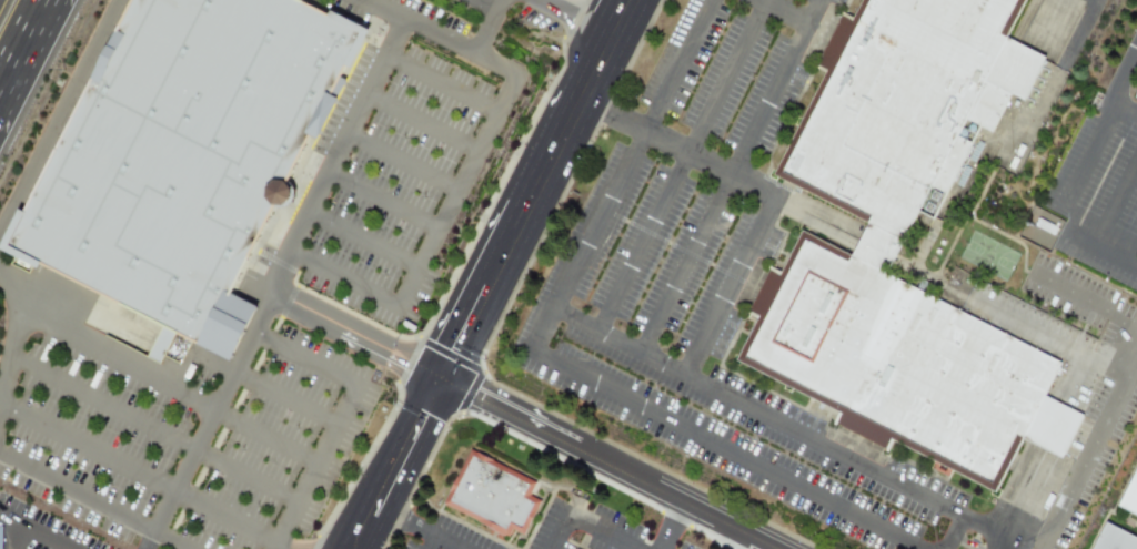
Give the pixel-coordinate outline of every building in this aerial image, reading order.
[(8,250),(135,0),(303,0),(370,34),(338,98),(344,101),(322,142),(316,139),(291,189),(295,193),(294,203),(286,210),(280,210),(235,297),(256,308),(253,315),(229,362),(190,342),(180,337),(165,366),(152,359),(167,331),(8,250)] [(774,174),(863,0),(1024,0),(889,271),(851,253),(857,240),(866,223),(774,174)] [(1007,507),(737,372),(804,240),(1074,375),(1007,507)] [(522,542),(444,502),(471,450),(549,491),(522,542)] [(1126,501),(1136,479),(1136,507),(1126,501)] [(1103,521),(1090,548),(1136,548),(1136,538),(1103,521)]
